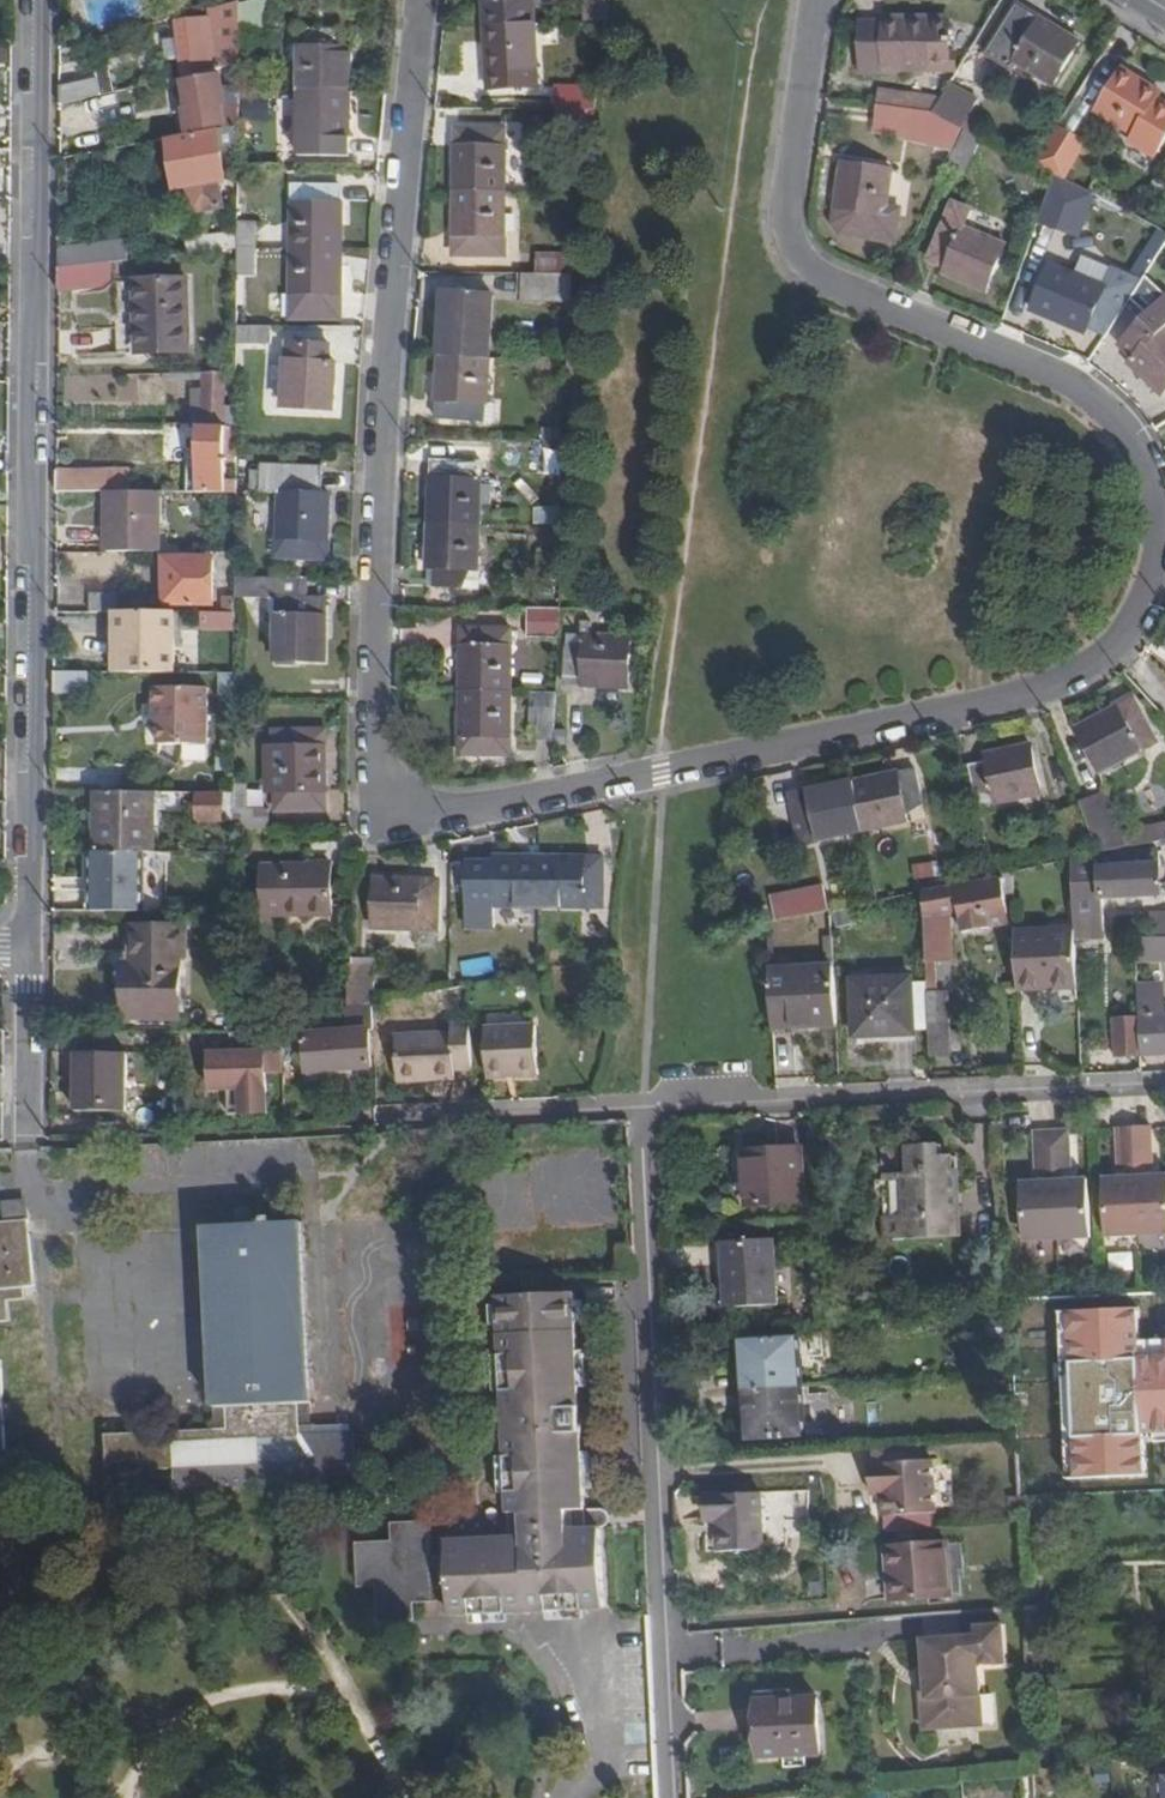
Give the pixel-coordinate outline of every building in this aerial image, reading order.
[(275,0),(267,0),(240,7),(240,43),(274,44),(275,0)] [(487,27),(534,26),(533,0),(485,0),(487,27)] [(240,5),(211,12),(212,22),(179,26),(181,42),(184,63),(185,78),(228,69),(240,66),(240,43),(240,7),(240,5)] [(1017,7),(986,56),(1012,71),(1017,63),(1053,85),(1079,44),(1017,7)] [(883,24),(861,24),(860,74),(885,74),(885,72),(957,73),(957,64),(949,64),(950,22),(883,21),(883,24)] [(534,26),(487,27),(489,89),(537,86),(534,26)] [(303,32),(302,95),(349,95),(350,53),(344,53),(344,32),(303,32)] [(184,63),(181,42),(166,44),(169,65),(184,63)] [(228,83),(240,83),(240,66),(228,69),(228,83)] [(89,76),(91,83),(112,79),(110,71),(89,76)] [(1131,144),(1155,159),(1164,142),(1164,106),(1156,101),(1159,96),(1122,75),(1097,115),(1135,138),(1131,144)] [(112,79),(98,82),(101,97),(115,94),(112,79)] [(221,79),(187,86),(192,112),(189,112),(191,132),(223,126),(224,131),(239,128),(240,116),(221,119),(221,114),(226,113),(221,79)] [(62,106),(101,97),(98,82),(62,90),(62,106)] [(956,89),(946,104),(938,117),(964,132),(965,132),(973,118),(981,104),(956,89)] [(557,91),(557,112),(590,111),(596,111),(599,90),(557,91)] [(348,158),(349,95),(302,95),(300,157),(318,157),(318,151),(325,151),(325,158),(348,158)] [(880,111),(909,115),(910,101),(882,97),(880,111)] [(938,117),(946,104),(910,101),(909,115),(938,117)] [(590,130),(590,111),(557,112),(557,130),(590,130)] [(876,137),(954,152),(964,132),(938,117),(909,115),(880,111),(876,137)] [(965,132),(979,140),(986,126),(973,118),(965,132)] [(224,131),(169,141),(178,191),(190,189),(194,214),(223,209),(218,183),(226,182),(222,155),(239,152),(239,128),(224,131)] [(456,193),(505,194),(506,133),(460,132),(459,151),(457,150),(456,179),(456,193)] [(965,132),(964,132),(954,152),(948,166),(965,174),(982,141),(979,140),(965,132)] [(1053,136),(1033,169),(1054,180),(1073,148),(1053,136)] [(893,174),(842,166),(836,208),(843,209),(841,227),(893,235),(897,218),(887,216),(893,174)] [(1054,186),(1040,223),(1062,232),(1076,194),(1054,186)] [(294,208),(294,252),(341,253),(342,209),(340,208),(340,189),(309,188),(309,208),(294,208)] [(309,188),(294,188),(294,208),(309,208),(309,188)] [(505,194),(456,193),(455,257),(504,256),(505,194)] [(1005,248),(963,230),(970,214),(955,207),(932,261),(948,268),(945,276),(986,294),(1005,248)] [(239,251),(256,251),(256,225),(239,225),(239,235),(239,251)] [(191,256),(239,251),(239,235),(190,240),(191,256)] [(60,270),(113,264),(126,263),(124,244),(60,252),(60,270)] [(1152,271),(1164,279),(1164,250),(1152,271)] [(239,251),(239,277),(256,276),(256,251),(239,251)] [(334,294),(341,294),(341,253),(294,252),(293,294),(308,294),(308,314),(334,314),(334,294)] [(537,256),(537,277),(574,278),(573,256),(537,256)] [(114,290),(113,264),(60,270),(60,294),(114,290)] [(1053,268),(1034,313),(1074,329),(1076,323),(1095,330),(1106,304),(1088,296),(1092,286),(1053,268)] [(573,305),(575,278),(574,278),(537,277),(526,277),(526,304),(573,305)] [(120,353),(137,352),(136,279),(119,279),(120,353)] [(188,282),(137,283),(138,354),(190,352),(188,282)] [(308,294),(293,294),(293,320),(340,320),(341,294),(334,294),(334,314),(308,314),(308,294)] [(441,358),(491,361),(494,297),(443,295),(441,358)] [(1123,347),(1135,360),(1130,365),(1162,396),(1164,393),(1164,332),(1164,331),(1164,304),(1123,347)] [(274,345),(275,327),(238,327),(238,345),(274,345)] [(331,350),(289,348),(285,408),(335,411),(337,369),(330,369),(331,350)] [(489,402),(491,361),(441,358),(438,419),(473,421),(474,402),(489,402)] [(204,384),(203,427),(237,427),(238,375),(166,376),(166,383),(204,384)] [(498,403),(489,402),(474,402),(473,421),(497,422),(498,403)] [(187,493),(237,494),(237,453),(237,427),(203,427),(201,427),(201,458),(187,459),(187,493)] [(433,465),(430,526),(479,528),(480,506),(480,488),(481,467),(433,465)] [(322,470),(264,469),(264,494),(280,494),(278,561),(331,562),(331,546),(327,546),(329,499),(321,499),(322,470)] [(130,472),(59,473),(59,493),(108,493),(130,493),(130,472)] [(490,488),(480,488),(480,506),(489,507),(490,488)] [(160,554),(160,493),(130,493),(108,493),(108,554),(160,554)] [(478,571),(479,528),(430,526),(428,568),(437,569),(436,588),(463,589),(463,571),(478,571)] [(212,560),(172,560),(172,587),(167,587),(167,605),(212,606),(212,560)] [(236,579),(236,598),(278,599),(278,663),(326,662),(326,601),(306,601),(306,580),(236,579)] [(91,614),(120,614),(120,595),(91,595),(91,614)] [(561,612),(531,611),(530,639),(560,640),(560,637),(561,624),(561,612)] [(120,614),(119,674),(175,674),(175,615),(120,614)] [(236,615),(217,615),(217,628),(236,628),(236,615)] [(561,624),(560,637),(568,637),(567,679),(584,679),(584,688),(627,689),(629,641),(591,638),(591,625),(561,624)] [(462,694),(511,695),(512,632),(463,631),(462,694)] [(58,673),(57,693),(88,693),(87,673),(58,673)] [(159,709),(159,723),(159,747),(206,747),(207,690),(154,689),(153,709),(159,709)] [(511,695),(462,694),(461,756),(510,757),(511,695)] [(555,742),(557,696),(542,696),(540,742),(555,742)] [(1133,699),(1078,731),(1102,775),(1158,744),(1133,699)] [(253,718),(253,704),(236,704),(236,718),(253,718)] [(1030,747),(987,756),(989,765),(970,769),(975,795),(994,791),(997,805),(1041,796),(1030,747)] [(326,752),(278,751),(279,810),(319,810),(318,791),(326,792),(326,752)] [(855,785),(865,834),(907,825),(904,810),(923,806),(915,772),(855,785)] [(822,843),(865,834),(855,785),(813,793),(814,801),(795,805),(800,832),(819,828),(822,843)] [(155,854),(155,795),(99,794),(98,854),(155,854)] [(243,796),(235,796),(235,830),(270,831),(270,812),(243,812),(243,796)] [(224,798),(196,797),(196,822),(223,823),(224,798)] [(1120,836),(1115,824),(1110,826),(1099,799),(1081,805),(1101,857),(1164,843),(1164,826),(1120,836)] [(819,828),(800,832),(803,847),(822,843),(819,828)] [(164,913),(164,855),(155,854),(98,854),(94,854),(94,913),(164,913)] [(1079,933),(1079,935),(1107,934),(1106,899),(1162,898),(1160,856),(1116,857),(1116,861),(1076,863),(1079,933)] [(541,860),(541,909),(605,910),(605,859),(541,860)] [(541,909),(541,860),(497,861),(497,868),(478,868),(478,910),(541,909)] [(332,867),(266,868),(266,915),(332,916),(332,883),(332,867)] [(923,894),(927,962),(951,962),(949,916),(961,914),(964,933),(1007,926),(1003,896),(1015,894),(1014,875),(984,881),(923,894)] [(438,948),(439,888),(421,887),(421,882),(378,880),(376,929),(420,930),(419,947),(438,948)] [(773,904),(774,925),(823,915),(823,896),(773,904)] [(131,965),(128,965),(127,1018),(180,1020),(181,971),(176,971),(177,930),(133,928),(131,965)] [(1079,933),(1016,936),(1017,990),(1081,987),(1079,935),(1079,933)] [(1137,956),(1164,955),(1164,941),(1163,941),(1136,942),(1137,956)] [(374,966),(350,967),(350,1010),(375,1006),(374,966)] [(771,973),(773,1029),(838,1026),(834,969),(771,973)] [(930,1032),(929,996),(928,986),(913,987),(913,982),(854,983),(855,1039),(914,1038),(914,1033),(930,1032)] [(930,1032),(932,1058),(951,1058),(948,995),(929,996),(930,1032)] [(1164,1055),(1164,1020),(1164,1000),(1138,1001),(1139,1022),(1141,1056),(1164,1055)] [(302,1022),(284,1026),(285,1042),(285,1044),(303,1043),(302,1022)] [(1116,1057),(1141,1056),(1139,1022),(1114,1023),(1116,1057)] [(284,1026),(261,1030),(262,1042),(285,1042),(284,1026)] [(455,1072),(475,1072),(472,1026),(453,1026),(454,1037),(396,1039),(398,1083),(456,1082),(455,1072)] [(541,1077),(539,1027),(487,1030),(490,1078),(541,1077)] [(371,1032),(308,1036),(310,1073),(372,1068),(371,1032)] [(211,1046),(209,1090),(241,1091),(240,1113),(273,1114),(274,1072),(285,1072),(285,1048),(211,1046)] [(129,1056),(79,1056),(78,1115),(128,1115),(129,1056)] [(1118,1166),(1157,1165),(1156,1125),(1116,1126),(1118,1166)] [(1036,1171),(1076,1169),(1074,1127),(1034,1129),(1036,1171)] [(882,1151),(883,1176),(886,1176),(886,1201),(893,1201),(894,1219),(887,1219),(887,1241),(962,1236),(959,1172),(951,1172),(950,1161),(935,1162),(936,1148),(882,1151)] [(803,1152),(745,1155),(747,1205),(805,1202),(803,1152)] [(1140,1236),(1164,1235),(1164,1173),(1107,1174),(1109,1252),(1141,1251),(1140,1236)] [(1025,1241),(1096,1239),(1095,1177),(1024,1178),(1025,1241)] [(12,1321),(11,1301),(28,1300),(27,1288),(35,1288),(30,1223),(0,1225),(0,1323),(12,1321)] [(175,1442),(177,1480),(177,1490),(315,1485),(357,1483),(356,1473),(354,1433),(312,1436),(301,1225),(208,1230),(219,1440),(175,1442)] [(774,1242),(727,1244),(727,1264),(730,1264),(733,1308),(777,1307),(774,1242)] [(550,1279),(523,1281),(523,1299),(551,1297),(550,1279)] [(508,1438),(509,1467),(586,1464),(577,1295),(551,1297),(523,1299),(499,1300),(506,1414),(500,1414),(502,1439),(508,1438)] [(1031,1301),(1037,1432),(1145,1427),(1144,1404),(1164,1403),(1164,1295),(1031,1301)] [(745,1345),(748,1391),(798,1388),(795,1342),(745,1345)] [(801,1437),(798,1388),(748,1391),(750,1439),(801,1437)] [(175,1435),(110,1433),(108,1468),(174,1471),(175,1435)] [(923,1465),(922,1447),(876,1449),(877,1467),(871,1466),(872,1485),(884,1485),(885,1498),(887,1522),(938,1518),(935,1464),(923,1465)] [(606,1608),(603,1528),(589,1529),(589,1511),(586,1464),(509,1467),(513,1539),(449,1542),(453,1618),(606,1608)] [(873,1498),(885,1498),(884,1485),(872,1485),(873,1498)] [(724,1552),(765,1550),(763,1493),(707,1495),(708,1518),(722,1518),(724,1552)] [(603,1510),(589,1511),(589,1529),(603,1528),(607,1528),(609,1525),(610,1521),(610,1516),(607,1513),(603,1510)] [(430,1563),(429,1528),(393,1529),(393,1548),(358,1549),(359,1586),(378,1586),(379,1621),(415,1620),(414,1602),(449,1600),(448,1563),(430,1563)] [(949,1550),(888,1554),(891,1605),(952,1602),(952,1600),(949,1550)] [(926,1702),(919,1702),(921,1733),(969,1730),(968,1698),(982,1697),(980,1666),(1004,1665),(1002,1626),(973,1628),(974,1638),(922,1641),(923,1671),(926,1702)] [(984,1729),(982,1697),(968,1698),(969,1730),(984,1729)] [(818,1701),(761,1703),(763,1759),(820,1757),(818,1701)]
